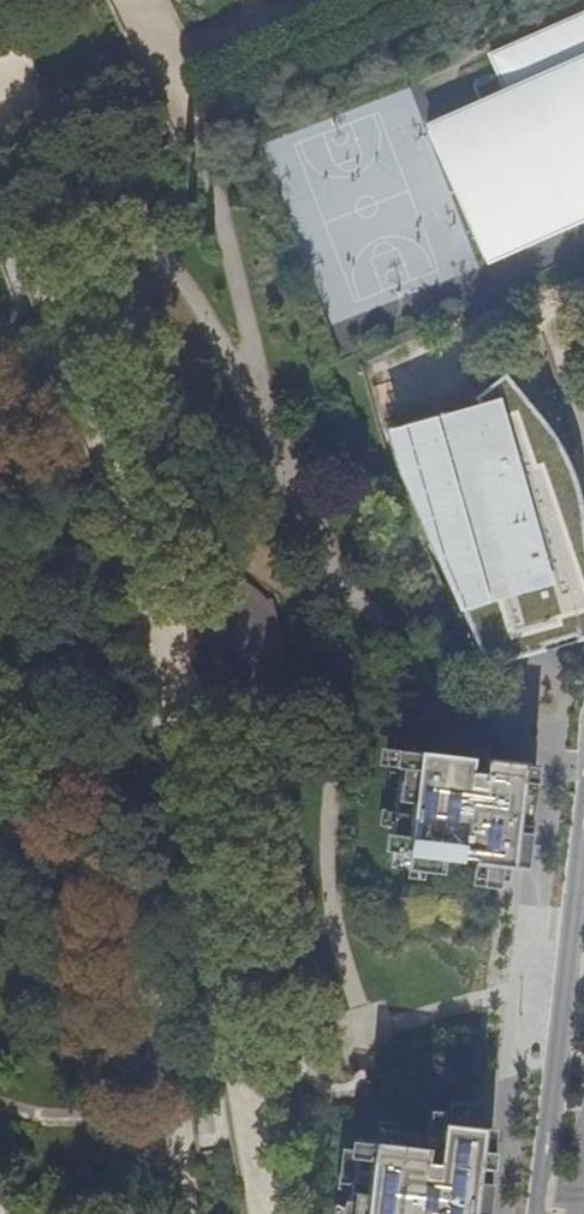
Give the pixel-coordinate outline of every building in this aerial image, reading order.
[(481,257),(583,214),(583,14),(495,52),(512,95),(429,130),(481,257)] [(489,666),(527,655),(545,650),(576,641),(583,639),(583,534),(578,498),(567,460),(560,446),(506,374),(475,399),(485,411),(452,421),(449,411),(402,425),(441,564),(489,666)] [(531,802),(536,766),(534,766),(534,764),(511,761),(471,756),(470,757),(402,749),(390,855),(458,863),(459,858),(470,859),(470,864),(499,867),(512,869),(522,870),(522,869),(524,869),(530,802),(531,802)] [(493,1129),(492,1129),(492,1128),(482,1127),(441,1122),(438,1161),(426,1160),(428,1145),(358,1137),(349,1213),(483,1213),(493,1129)]
